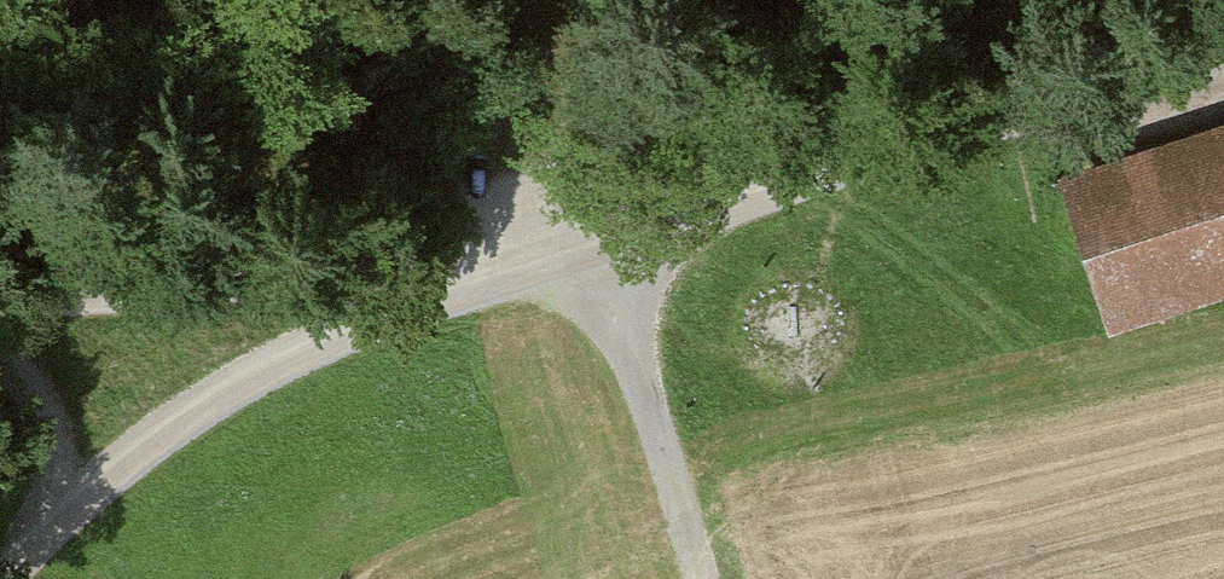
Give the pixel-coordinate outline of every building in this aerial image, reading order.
[(1115,326),(1223,291),(1223,143),(1072,193),(1115,326)]
